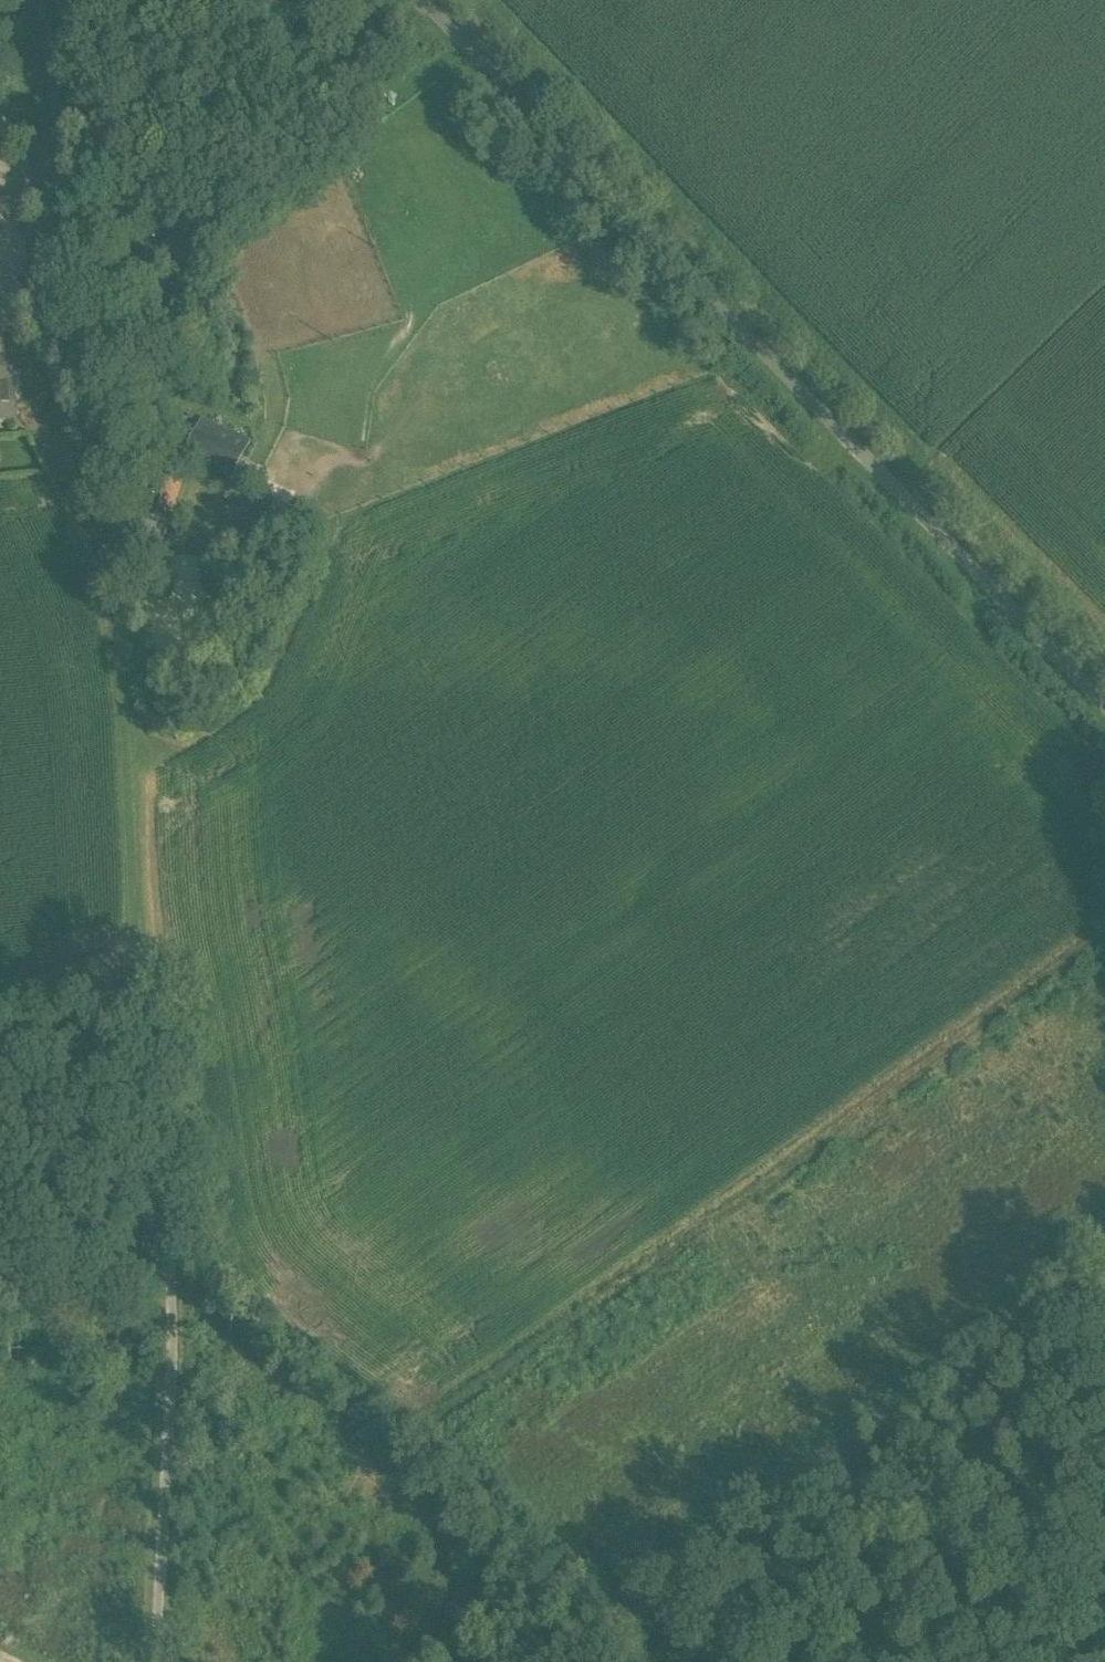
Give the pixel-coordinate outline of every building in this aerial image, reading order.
[(0,336),(0,424),(16,423),(14,405),(12,405),(9,370),(8,368),(5,336),(0,336)] [(250,441),(204,420),(185,461),(230,482),(250,441)]
